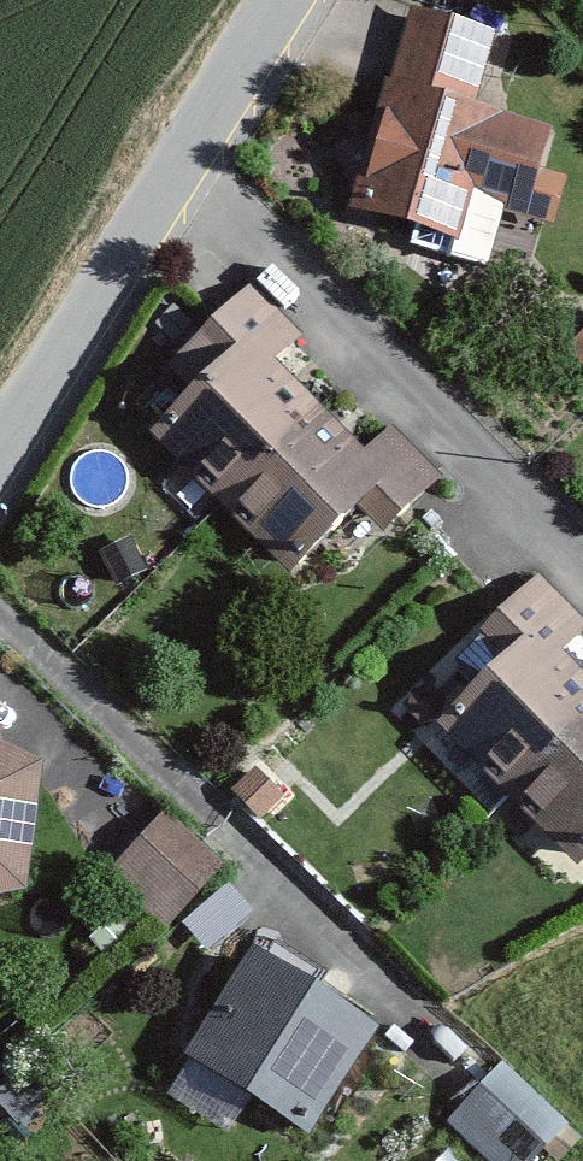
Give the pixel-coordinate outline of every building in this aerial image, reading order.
[(391,0),(340,217),(477,249),(485,217),(535,228),(559,127),(485,110),(505,26),(391,0)] [(230,369),(157,441),(289,576),(364,500),(385,522),(439,468),(388,416),(357,447),(271,366),(302,331),(256,290),(202,343),(230,369)] [(439,726),(582,863),(582,682),(559,660),(582,632),(582,629),(537,583),(457,670),(482,689),(439,726)] [(24,891),(51,755),(0,732),(0,896),(24,891)] [(168,814),(111,878),(159,920),(216,856),(168,814)] [(255,948),(187,1053),(311,1133),(379,1028),(255,948)] [(447,1115),(489,1160),(521,1160),(561,1125),(504,1063),(447,1115)]
